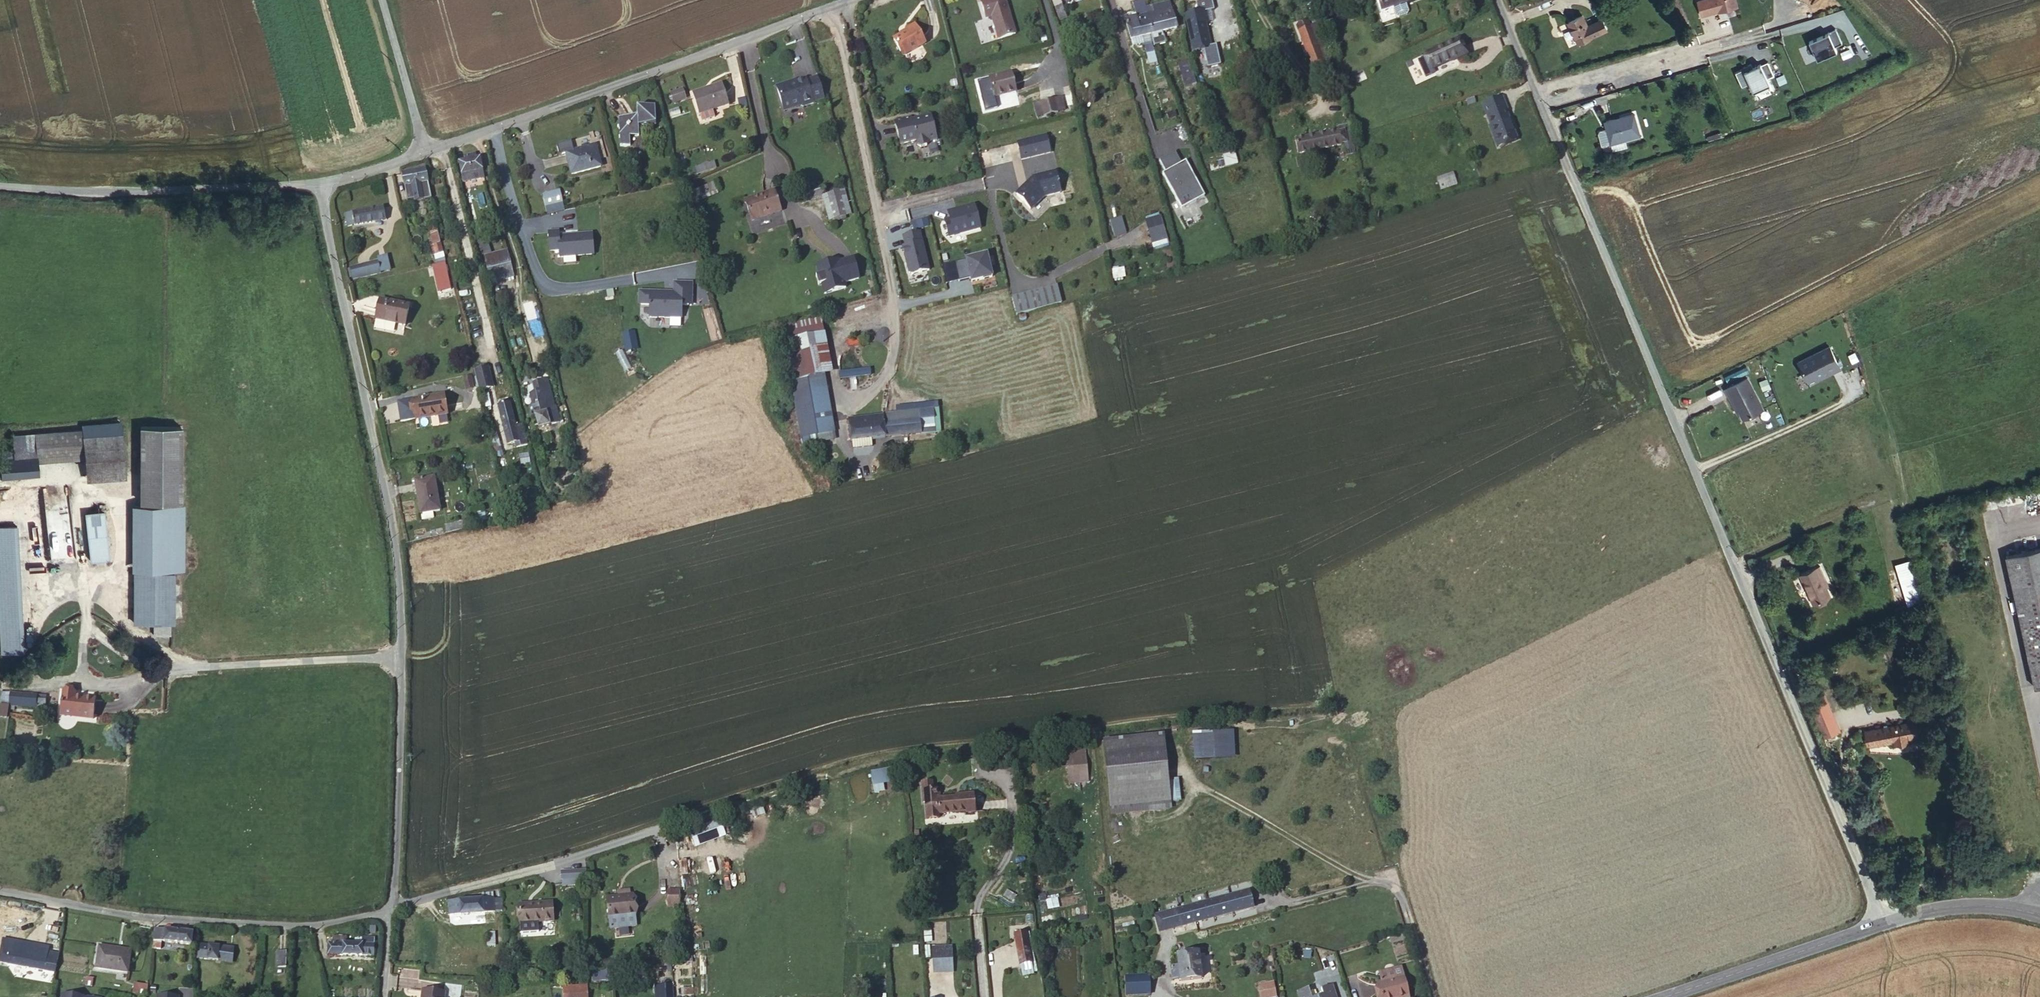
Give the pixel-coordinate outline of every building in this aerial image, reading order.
[(1015,34),(1005,0),(988,0),(981,2),(986,18),(992,17),(999,39),(1015,34)] [(1381,13),(1417,0),(1377,0),(1381,13)] [(1739,5),(1738,0),(1697,0),(1701,15),(1739,5)] [(1223,3),(1226,13),(1233,11),(1229,1),(1223,3)] [(1171,8),(1148,14),(1150,22),(1148,22),(1151,34),(1177,27),(1171,8)] [(1233,11),(1226,13),(1227,14),(1232,35),(1240,33),(1234,10),(1233,11)] [(1213,21),(1211,11),(1187,16),(1193,49),(1205,46),(1200,24),(1213,21)] [(1148,14),(1147,14),(1144,15),(1143,12),(1136,14),(1137,17),(1125,20),(1131,39),(1149,35),(1151,34),(1148,22),(1150,22),(1148,14)] [(1602,19),(1588,27),(1582,16),(1568,23),(1578,44),(1607,30),(1602,19)] [(1301,36),(1312,31),(1308,21),(1296,25),(1301,36)] [(906,28),(907,31),(893,38),(902,55),(925,43),(914,24),(906,28)] [(1817,55),(1844,43),(1836,26),(1809,38),(1817,55)] [(1319,51),(1312,31),(1301,36),(1308,55),(1319,51)] [(1143,42),(1144,46),(1152,44),(1149,35),(1131,39),(1133,45),(1143,42)] [(1457,58),(1466,53),(1460,39),(1426,55),(1432,68),(1456,57),(1457,58)] [(1152,44),(1144,46),(1149,64),(1156,62),(1152,44)] [(1324,63),(1319,51),(1308,55),(1313,68),(1324,63)] [(1768,58),(1736,70),(1741,85),(1752,81),(1753,86),(1775,78),(1768,58)] [(1189,99),(1199,96),(1188,61),(1179,65),(1189,99)] [(994,97),(1016,91),(1011,73),(989,79),(994,97)] [(782,108),(799,104),(801,105),(812,102),(823,98),(817,77),(806,80),(806,79),(796,82),(788,84),(785,82),(776,85),(782,108)] [(712,110),(729,104),(722,84),(693,93),(699,114),(712,110)] [(683,89),(671,93),(674,102),(686,99),(683,89)] [(1135,93),(1142,114),(1148,112),(1147,107),(1142,91),(1135,93)] [(1202,105),(1199,96),(1189,99),(1192,108),(1202,105)] [(1499,146),(1516,139),(1505,112),(1507,111),(1502,98),(1484,105),(1489,117),(1488,118),(1499,146)] [(1054,99),(1040,102),(1043,116),(1058,112),(1054,99)] [(656,125),(655,107),(637,108),(637,117),(618,117),(620,146),(630,146),(630,137),(639,136),(638,126),(656,125)] [(712,110),(699,114),(702,121),(715,117),(712,110)] [(1634,113),(1605,122),(1611,143),(1640,135),(1634,113)] [(937,140),(931,115),(921,117),(920,120),(917,121),(916,118),(912,119),(911,117),(895,121),(900,144),(916,140),(917,145),(920,147),(926,146),(928,143),(928,142),(937,140)] [(1341,145),(1339,131),(1295,140),(1298,154),(1341,146),(1341,145)] [(1019,142),(1024,159),(1052,152),(1048,135),(1019,142)] [(572,174),(601,167),(595,146),(566,154),(572,174)] [(1157,159),(1182,206),(1205,194),(1186,158),(1181,161),(1176,150),(1157,159)] [(1223,153),(1226,165),(1238,163),(1236,151),(1223,153)] [(1209,160),(1210,170),(1225,167),(1224,157),(1209,160)] [(479,171),(482,170),(480,159),(459,163),(463,182),(480,178),(479,171)] [(697,173),(716,168),(714,161),(695,166),(697,173)] [(428,182),(425,169),(402,173),(405,186),(408,185),(428,182)] [(1038,176),(1018,196),(1033,211),(1048,195),(1062,192),(1057,171),(1038,176)] [(1438,179),(1440,187),(1459,181),(1456,173),(1438,179)] [(700,200),(719,192),(714,180),(695,189),(700,200)] [(428,182),(408,185),(409,189),(406,190),(408,201),(416,199),(422,198),(422,200),(431,199),(428,182)] [(822,185),(797,193),(801,204),(826,195),(822,185)] [(563,203),(560,191),(543,194),(546,207),(563,203)] [(752,221),(781,211),(774,191),(745,201),(752,221)] [(846,212),(841,191),(826,195),(832,216),(846,212)] [(346,214),(348,227),(386,220),(384,208),(346,214)] [(1153,247),(1169,243),(1161,214),(1145,218),(1153,247)] [(1116,236),(1127,233),(1122,216),(1110,219),(1116,236)] [(435,254),(443,252),(444,252),(441,242),(440,242),(436,224),(430,226),(432,234),(431,234),(433,244),(431,245),(433,254),(435,254)] [(559,249),(560,257),(595,253),(592,228),(548,233),(550,251),(559,249)] [(920,232),(903,236),(906,247),(903,248),(910,275),(929,271),(920,232)] [(485,256),(488,269),(511,263),(507,250),(485,256)] [(851,251),(814,266),(825,292),(862,277),(851,251)] [(435,254),(438,264),(445,262),(443,252),(435,254)] [(386,258),(378,260),(381,273),(389,271),(386,258)] [(370,262),(373,275),(381,273),(378,260),(370,262)] [(360,278),(373,275),(370,262),(357,265),(360,278)] [(445,262),(438,264),(441,273),(447,272),(445,262)] [(511,263),(488,269),(491,282),(514,276),(511,263)] [(353,279),(360,278),(357,265),(350,267),(353,279)] [(649,303),(649,316),(682,317),(683,303),(692,303),(693,280),(673,279),(673,289),(638,288),(638,303),(649,303)] [(1012,293),(1015,312),(1062,304),(1059,285),(1012,293)] [(805,304),(814,302),(812,292),(803,294),(805,304)] [(405,326),(409,306),(380,300),(376,320),(405,326)] [(781,327),(792,380),(821,374),(811,321),(781,327)] [(628,350),(636,348),(633,332),(624,334),(628,350)] [(1798,358),(1809,383),(1843,368),(1832,343),(1798,358)] [(489,373),(475,376),(480,396),(493,392),(489,373)] [(466,389),(473,388),(471,376),(464,377),(466,389)] [(815,425),(831,423),(822,376),(792,382),(803,445),(809,444),(808,436),(817,434),(815,425)] [(1747,378),(1725,390),(1729,397),(1730,396),(1738,412),(1742,419),(1762,409),(1747,378)] [(536,382),(538,391),(549,388),(547,379),(536,382)] [(549,388),(538,391),(530,393),(533,404),(529,405),(532,415),(536,414),(539,428),(550,425),(550,424),(560,422),(557,409),(555,410),(549,388)] [(447,414),(444,396),(414,401),(417,419),(447,414)] [(1736,413),(1738,412),(1730,396),(1729,397),(1736,413)] [(518,447),(528,444),(522,424),(516,425),(511,408),(500,411),(508,443),(516,442),(518,447)] [(932,411),(931,411),(920,412),(922,433),(931,432),(934,432),(932,411)] [(853,440),(872,438),(922,433),(920,412),(849,421),(851,441),(853,440)] [(83,426),(83,430),(85,455),(86,471),(124,468),(120,422),(83,426)] [(832,431),(831,423),(815,425),(817,434),(832,431)] [(83,430),(35,434),(37,457),(37,459),(85,455),(83,430)] [(140,444),(162,444),(162,432),(140,432),(140,444)] [(13,435),(14,451),(14,460),(37,457),(35,434),(13,435)] [(873,445),(872,438),(853,440),(853,448),(873,445)] [(162,499),(162,480),(162,444),(140,444),(140,499),(162,499)] [(0,461),(0,477),(1,477),(1,478),(38,475),(37,459),(37,457),(14,460),(0,461)] [(432,512),(440,511),(434,478),(415,481),(421,514),(422,520),(433,518),(432,512)] [(171,480),(162,480),(162,499),(171,499),(171,480)] [(184,505),(140,505),(139,570),(183,570),(184,505)] [(90,560),(109,559),(104,513),(85,515),(90,560)] [(23,651),(18,524),(0,524),(0,652),(23,651)] [(2039,686),(2039,547),(2006,555),(2036,687),(2039,686)] [(1830,595),(1826,587),(1822,577),(1824,576),(1820,566),(1800,574),(1813,603),(1830,595)] [(174,573),(134,573),(133,623),(174,623),(174,573)] [(1908,604),(1919,601),(1913,580),(1902,584),(1908,604)] [(170,624),(155,624),(155,634),(170,634),(170,624)] [(3,692),(1,705),(9,706),(10,706),(19,707),(44,710),(45,701),(36,700),(37,695),(3,692)] [(74,693),(62,692),(60,716),(93,719),(94,699),(74,697),(74,693)] [(1824,736),(1838,730),(1825,700),(1811,706),(1824,736)] [(1,705),(0,712),(0,717),(7,718),(9,706),(1,705)] [(1910,741),(1906,723),(1866,731),(1868,745),(1895,740),(1896,744),(1910,741)] [(1235,758),(1235,730),(1193,730),(1193,758),(1235,758)] [(1111,811),(1171,805),(1164,735),(1104,741),(1111,811)] [(1068,782),(1088,782),(1087,746),(1067,747),(1068,782)] [(885,790),(884,783),(895,782),(894,767),(871,770),(873,792),(885,790)] [(974,813),(972,793),(959,795),(959,797),(955,797),(936,799),(937,814),(965,812),(965,814),(974,813)] [(689,829),(695,846),(726,836),(720,818),(689,829)] [(587,878),(586,870),(561,872),(561,880),(587,878)] [(680,906),(681,888),(668,888),(667,906),(680,906)] [(502,911),(501,898),(494,899),(493,892),(482,894),(482,900),(460,901),(460,902),(449,902),(450,915),(502,911)] [(1253,907),(1249,892),(1179,909),(1182,925),(1253,907)] [(609,919),(635,916),(633,894),(607,898),(609,919)] [(554,921),(552,903),(519,904),(520,923),(554,921)] [(155,929),(153,948),(161,949),(162,941),(192,945),(193,934),(155,929)] [(1023,976),(1034,973),(1026,932),(1015,935),(1023,976)] [(1392,944),(1405,939),(1402,932),(1389,936),(1392,944)] [(487,933),(487,938),(488,945),(495,945),(495,933),(487,933)] [(346,944),(333,944),(328,944),(328,955),(374,956),(374,938),(355,938),(355,944),(346,944)] [(23,943),(3,939),(0,956),(0,962),(55,973),(57,962),(58,963),(59,955),(35,950),(34,950),(33,957),(21,955),(23,943)] [(35,945),(23,943),(21,955),(33,957),(34,950),(35,950),(35,945)] [(201,945),(200,959),(218,961),(235,964),(236,956),(232,956),(232,948),(201,945)] [(131,951),(100,946),(96,968),(128,972),(131,951)] [(951,947),(940,948),(941,960),(952,959),(951,947)] [(932,948),(933,961),(933,973),(953,972),(952,959),(941,960),(940,948),(932,948)] [(286,952),(278,952),(278,967),(286,967),(286,952)] [(1201,979),(1198,954),(1178,956),(1179,965),(1171,966),(1172,977),(1180,976),(1181,981),(1201,979)] [(610,980),(610,969),(592,969),(592,980),(610,980)] [(1151,994),(1151,974),(1126,974),(1126,994),(1151,994)] [(1404,977),(1378,983),(1381,996),(1409,996),(1404,977)] [(135,982),(133,992),(146,995),(148,984),(135,982)] [(1259,985),(1261,996),(1266,996),(1276,995),(1274,982),(1259,985)] [(445,983),(444,993),(423,990),(422,996),(460,996),(462,985),(445,983)] [(656,984),(656,996),(674,996),(674,984),(656,984)] [(1332,985),(1321,989),(1323,996),(1319,996),(1335,996),(1332,985)] [(587,986),(563,988),(563,996),(588,996),(587,986)] [(1309,988),(1298,991),(1300,996),(1311,996),(1309,988)]
